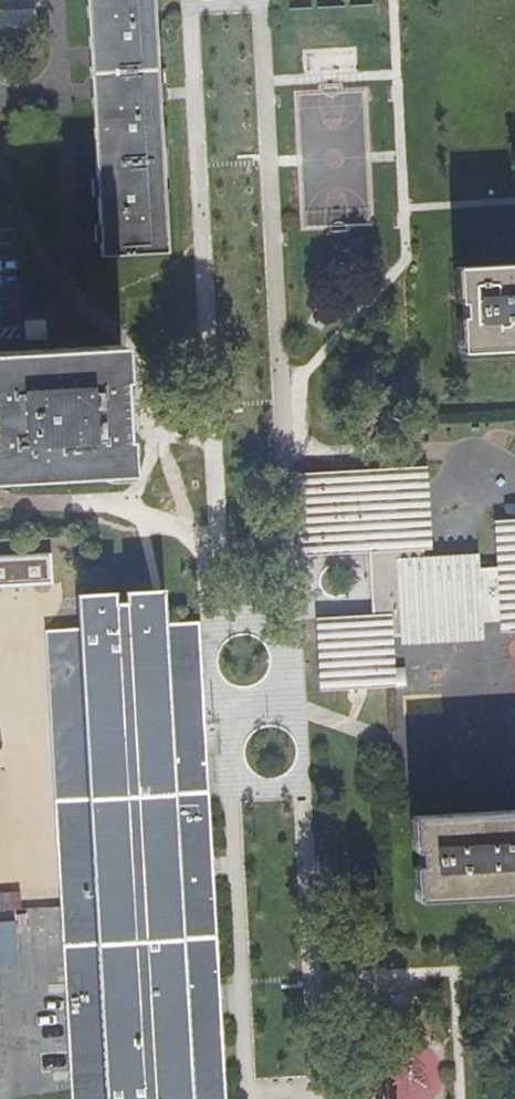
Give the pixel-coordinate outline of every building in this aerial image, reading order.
[(89,47),(92,99),(99,217),(101,257),(167,254),(154,0),(87,0),(89,47)] [(36,8),(0,10),(0,31),(37,29),(36,8)] [(460,268),(464,352),(514,349),(514,265),(460,268)] [(116,342),(0,349),(0,483),(8,482),(8,479),(101,473),(101,476),(124,475),(116,342)] [(514,630),(514,520),(504,521),(506,568),(480,569),(480,563),(425,566),(419,470),(301,477),(304,557),(368,553),(372,619),(325,621),(328,690),(389,687),(386,636),(483,632),(483,622),(508,621),(509,630),(514,630)] [(56,581),(56,549),(0,550),(0,582),(56,581)] [(220,1015),(219,984),(213,876),(212,858),(209,805),(200,625),(166,626),(165,591),(124,592),(125,603),(118,603),(118,593),(99,594),(77,595),(78,631),(47,632),(70,1098),(224,1098),(220,1015)] [(413,817),(417,901),(514,894),(514,810),(413,817)] [(23,902),(21,889),(0,893),(0,906),(23,902)]
